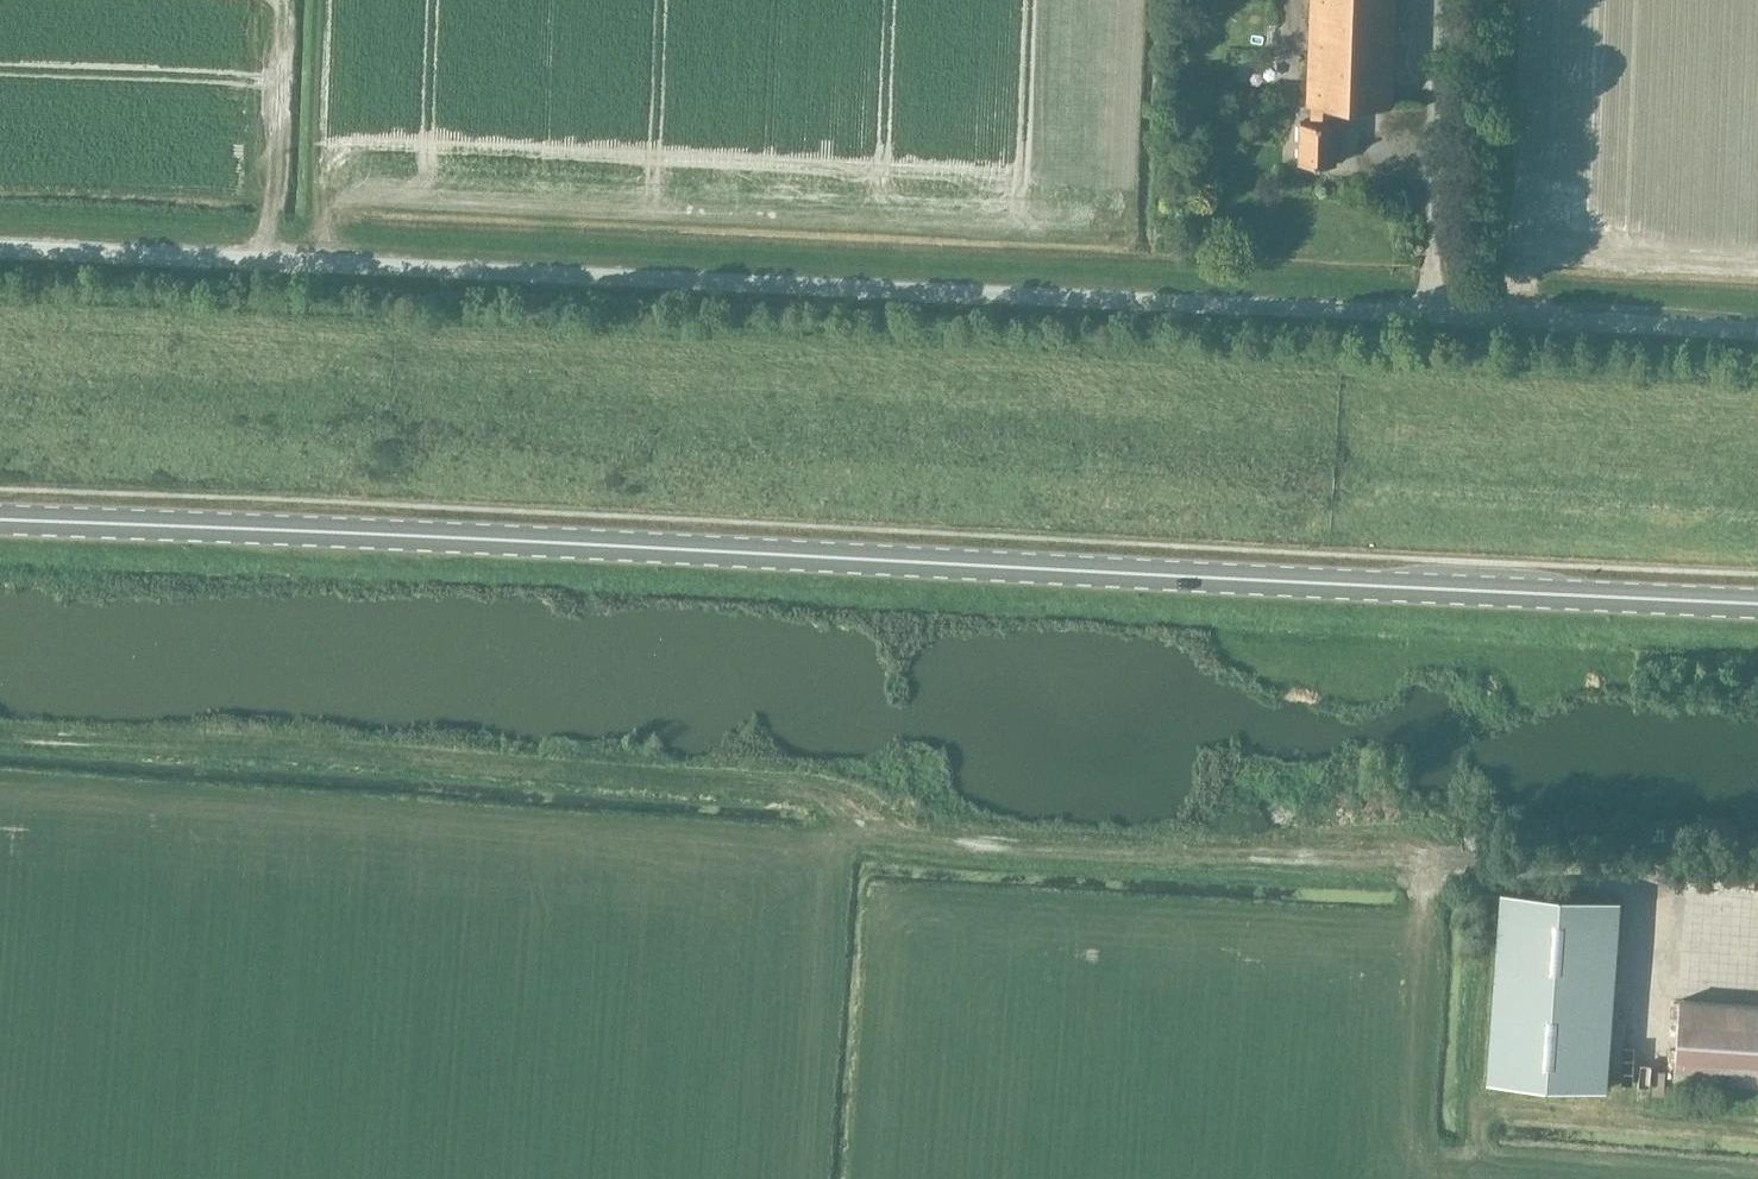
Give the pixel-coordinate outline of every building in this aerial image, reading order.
[(1398,0),(1309,0),(1303,104),(1309,104),(1309,121),(1300,121),(1299,164),(1337,166),(1339,123),(1335,123),(1337,106),(1393,109),(1398,0)] [(1500,890),(1486,1080),(1606,1089),(1620,899),(1500,890)] [(1680,999),(1674,1077),(1757,1083),(1757,1004),(1680,999)]
